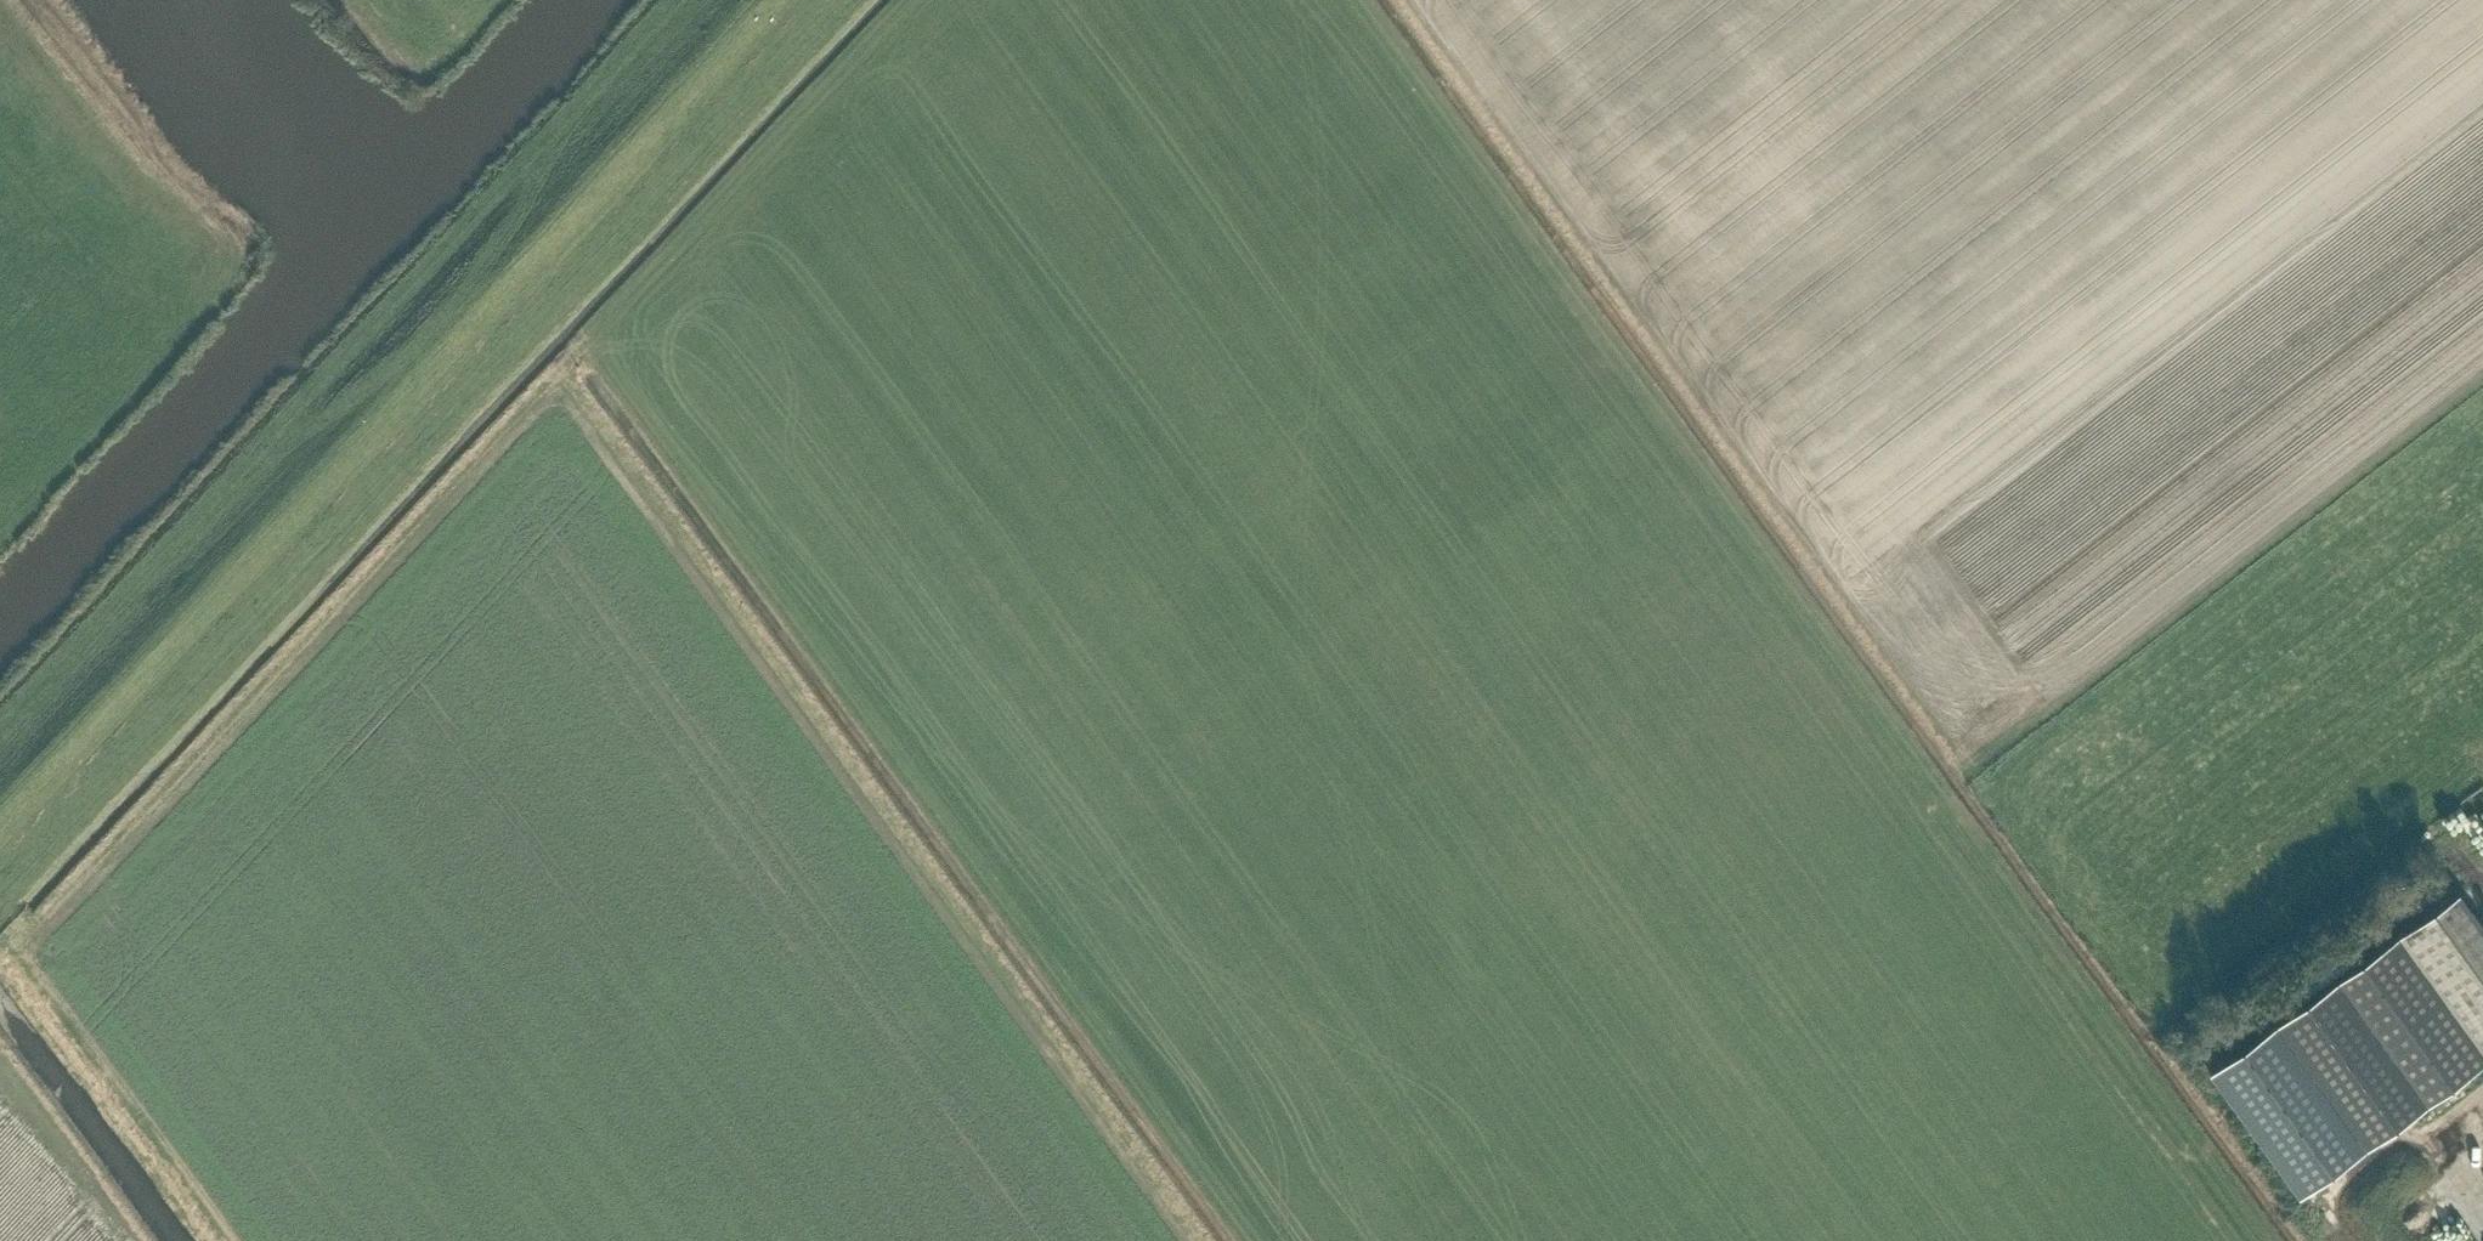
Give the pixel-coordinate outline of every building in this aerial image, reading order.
[(2207,1076),(2298,1199),(2366,1149),(2482,1063),(2482,934),(2454,894),(2275,1026),(2207,1076)]
